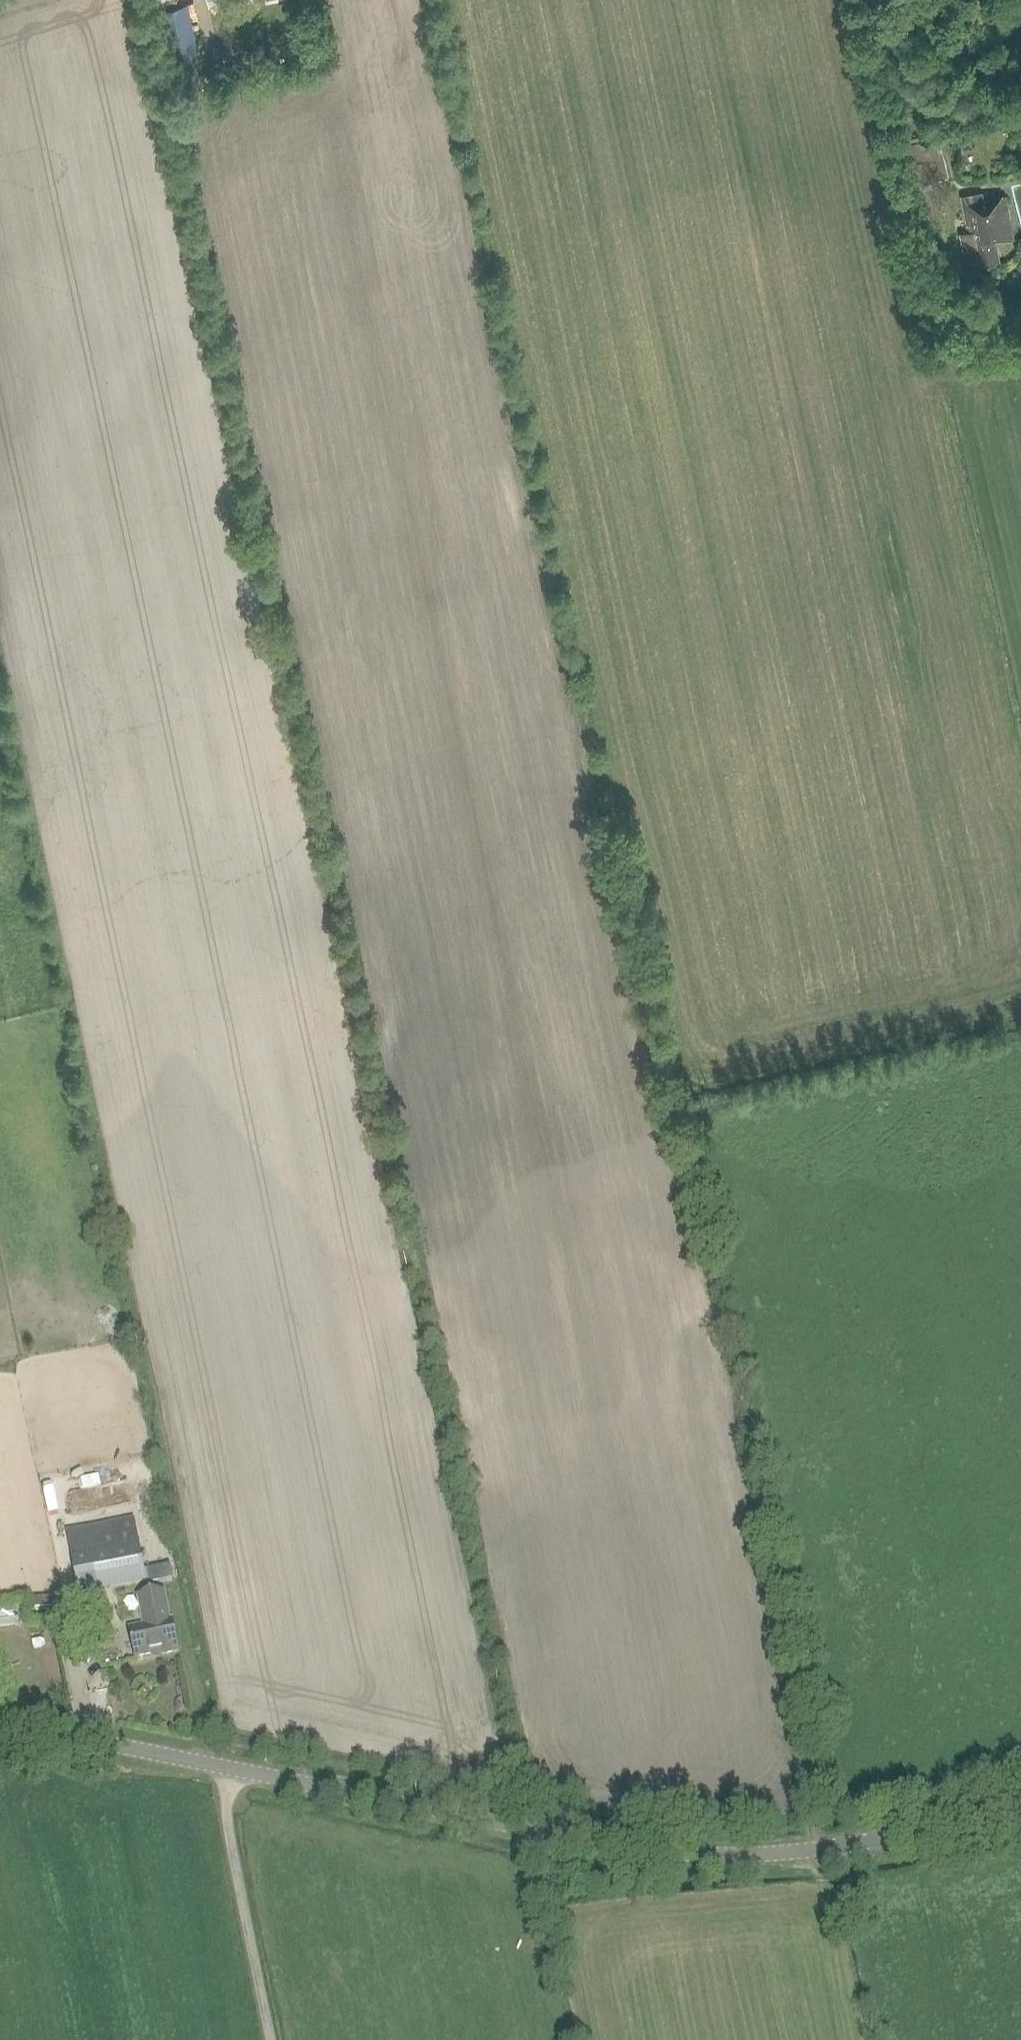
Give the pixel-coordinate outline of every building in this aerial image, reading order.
[(199,52),(188,3),(159,10),(170,59),(199,52)] [(906,137),(908,151),(923,149),(921,135),(906,137)] [(997,243),(1014,239),(1006,197),(1002,197),(1001,197),(984,200),(982,193),(961,198),(967,233),(960,234),(963,251),(975,249),(978,265),(1000,261),(997,243)] [(66,1532),(79,1595),(146,1581),(133,1518),(66,1532)] [(172,1620),(170,1620),(165,1591),(138,1596),(144,1629),(129,1631),(134,1657),(160,1652),(160,1654),(178,1651),(172,1620)]
